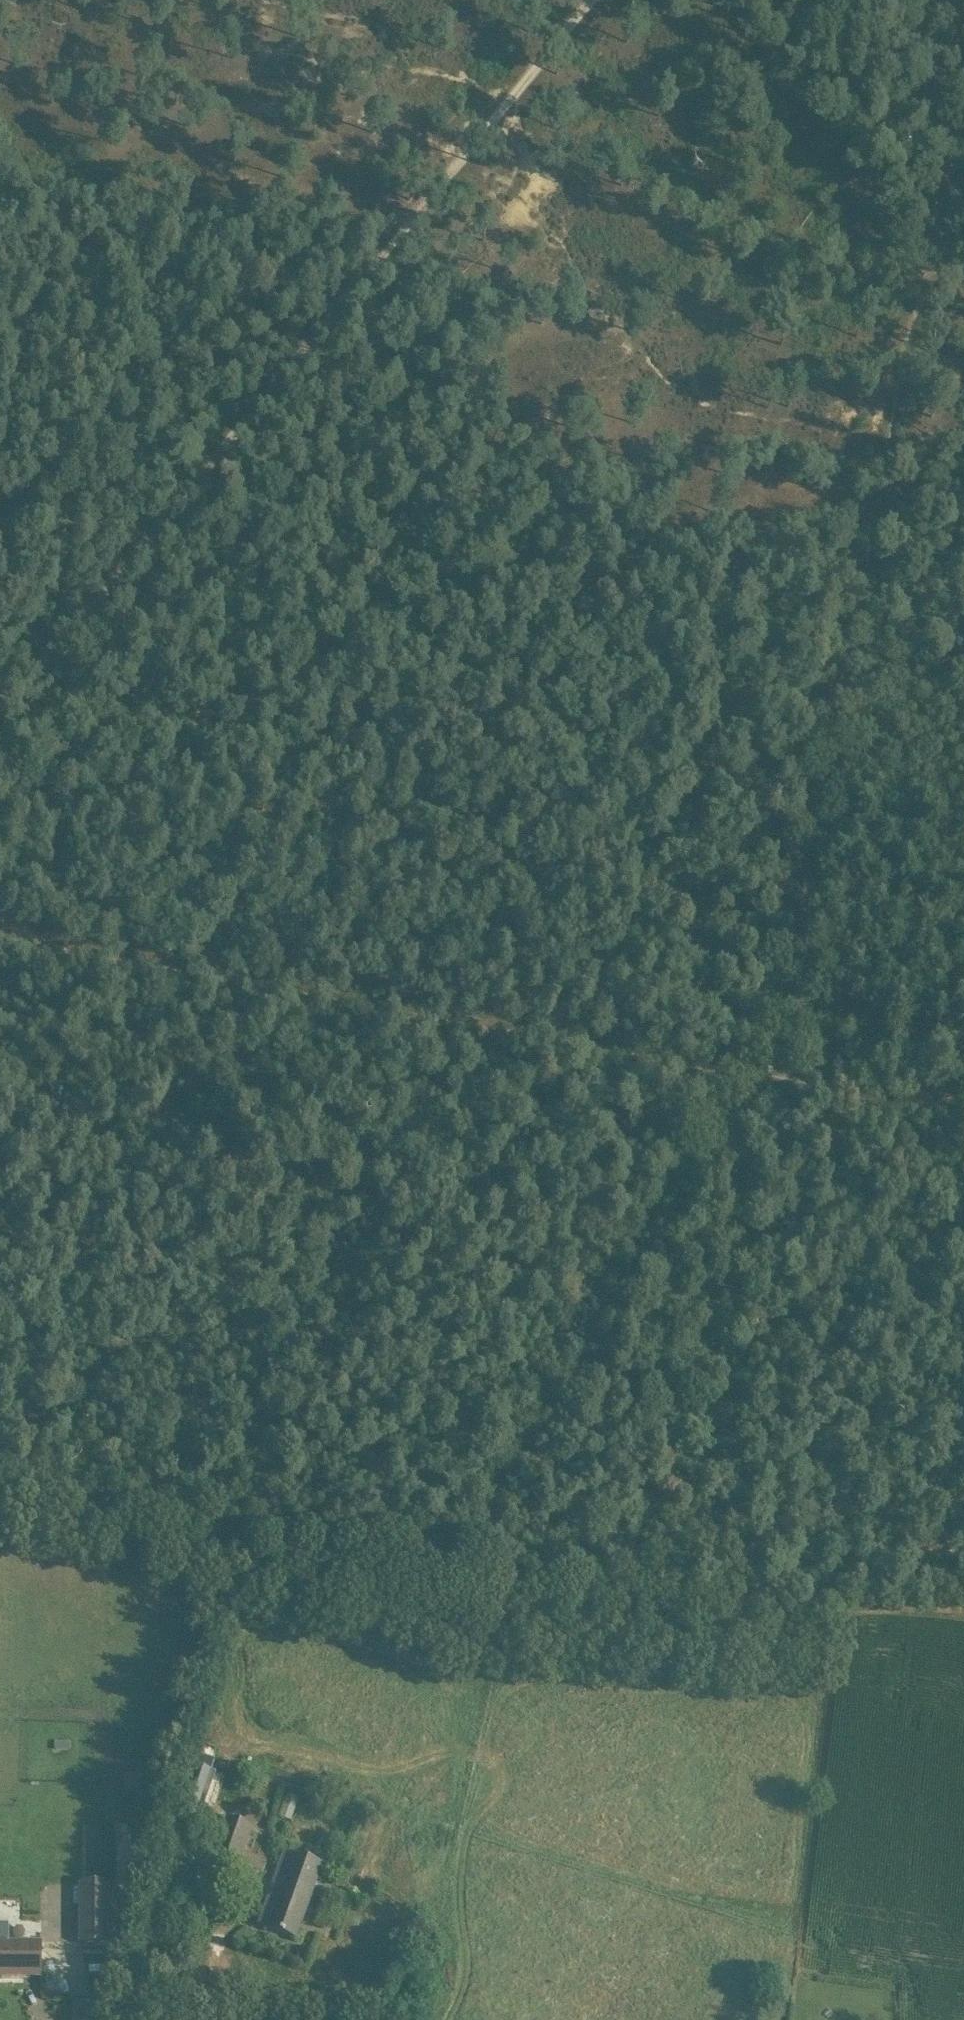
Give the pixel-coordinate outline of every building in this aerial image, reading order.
[(211,1770),(193,1764),(189,1776),(207,1782),(211,1770)] [(213,1858),(237,1867),(253,1825),(229,1816),(213,1858)] [(269,1894),(265,1906),(258,1925),(295,1938),(322,1862),(285,1849),(272,1885),(274,1886),(271,1895),(269,1894)] [(79,1943),(116,1943),(117,1885),(81,1884),(79,1943)] [(41,1955),(41,1939),(0,1939),(0,1975),(41,1975),(41,1955)]
